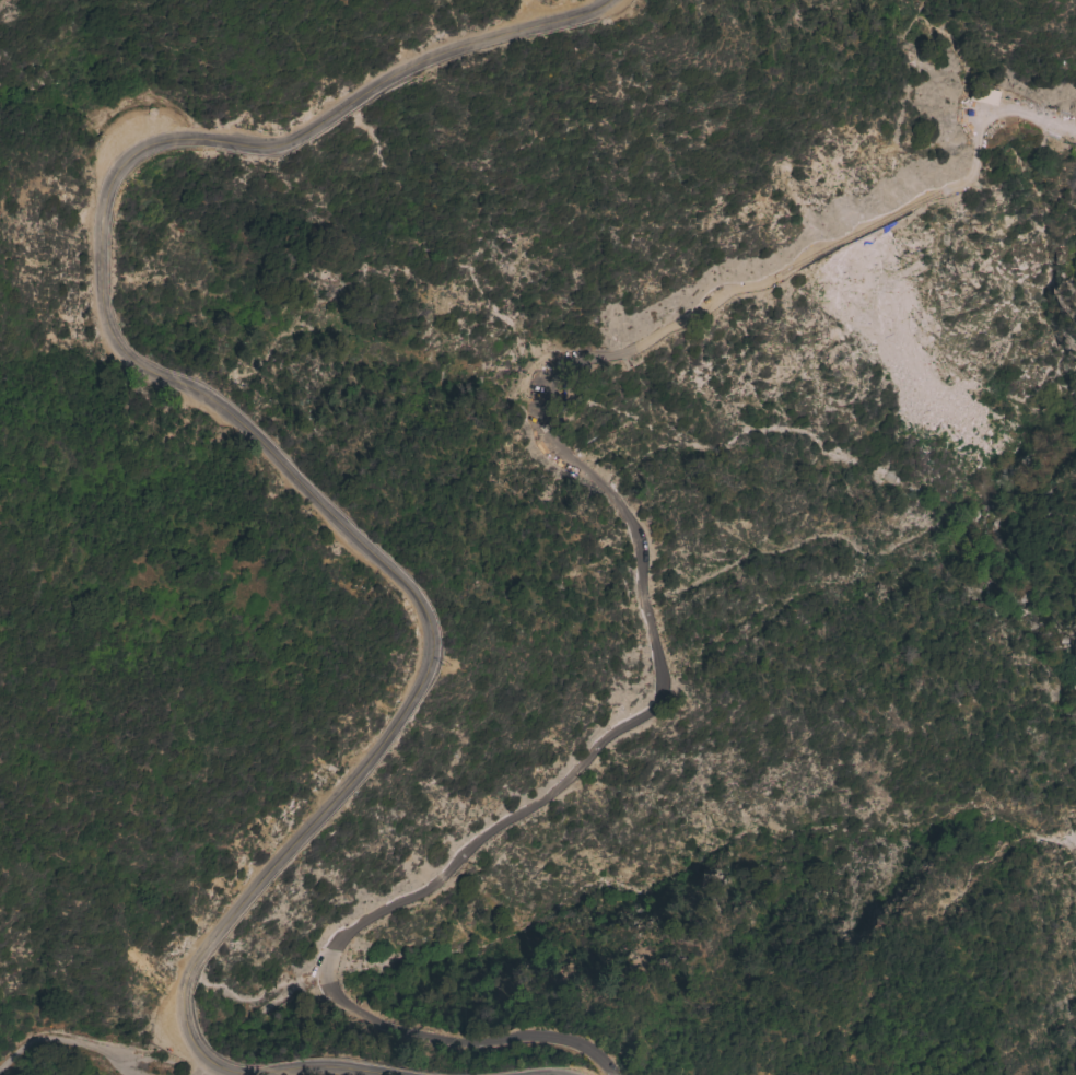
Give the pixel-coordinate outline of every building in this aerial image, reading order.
[(1060,135),(1064,131),(1067,138),(1063,140),(1064,141),(1059,144),(1060,147),(1052,151),(1044,138),(1057,130),(1060,135)]
